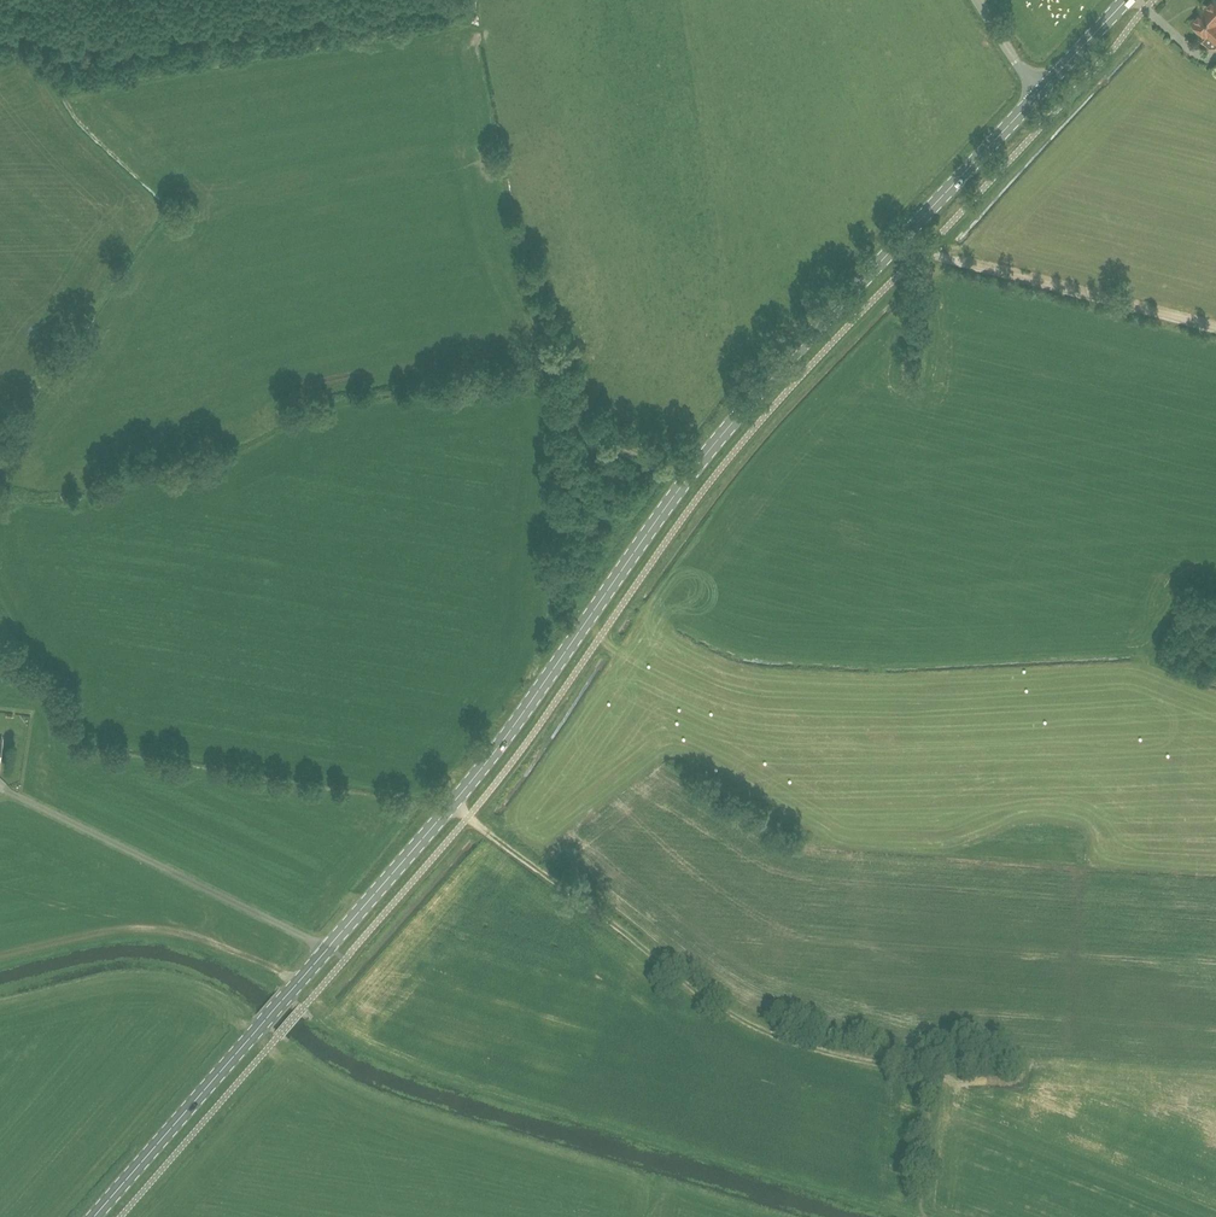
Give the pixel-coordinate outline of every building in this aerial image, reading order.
[(1195,24),(1193,26),(1193,28),(1198,32),(1200,32),(1201,30),(1207,36),(1209,34),(1215,41),(1215,0),(1212,0),(1192,21),(1195,24)]
